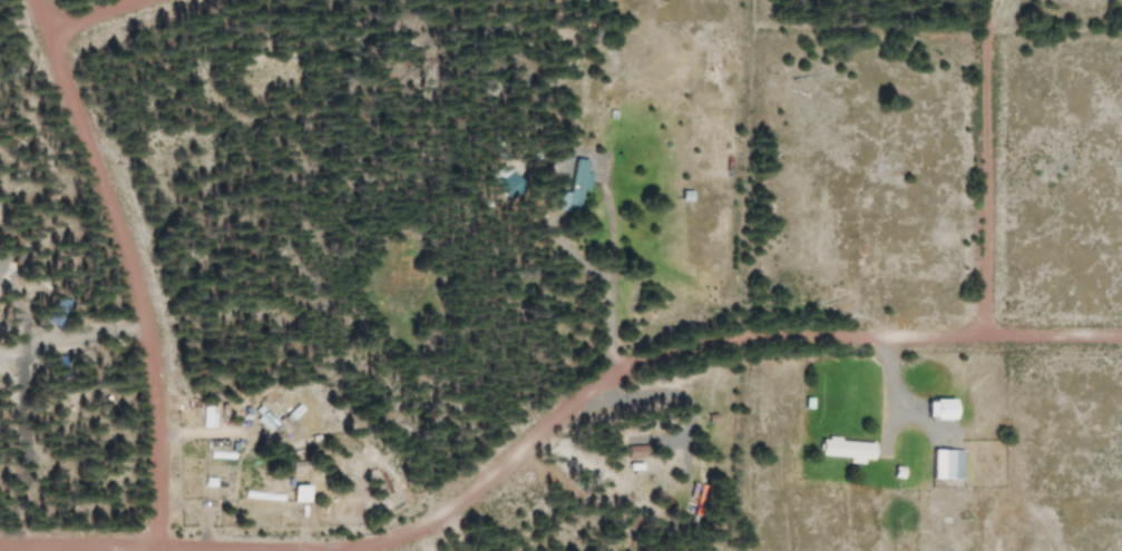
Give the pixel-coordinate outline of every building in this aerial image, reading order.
[(564,194),(553,191),(552,203),(560,204),(559,213),(576,215),(584,160),(569,158),(564,194)] [(921,420),(950,420),(950,399),(921,399),(921,420)] [(211,428),(211,407),(198,406),(198,428),(211,428)] [(273,421),(259,408),(249,417),(263,430),(273,421)] [(870,442),(816,439),(813,456),(869,460),(870,442)] [(959,450),(926,450),(926,480),(959,480),(959,450)] [(304,485),(287,485),(287,502),(304,502),(304,485)]
